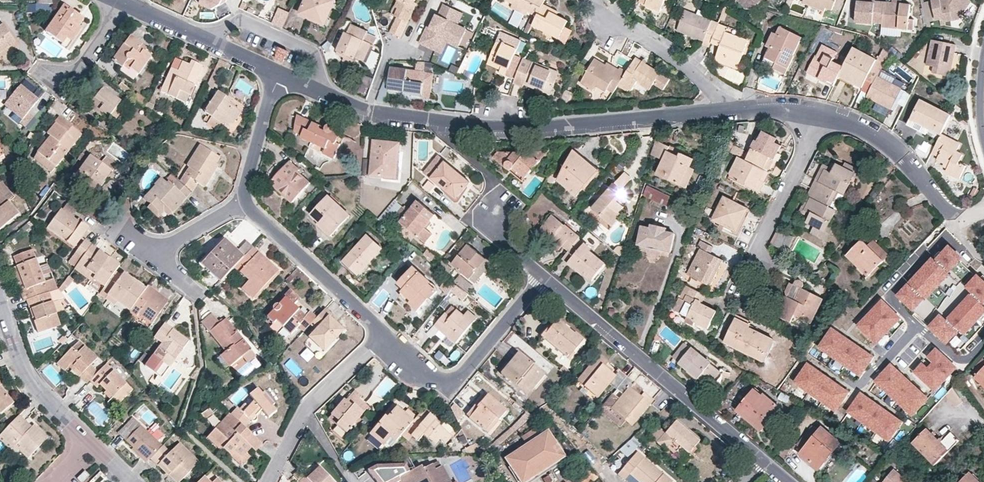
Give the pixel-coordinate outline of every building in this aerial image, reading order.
[(201,4),(213,9),(227,2),(227,0),(203,0),(201,4)] [(302,10),(310,14),(309,17),(325,24),(335,0),(306,0),(302,10)] [(402,0),(398,0),(392,13),(395,14),(402,0)] [(395,14),(408,20),(413,10),(411,9),(415,0),(402,0),(395,14)] [(513,3),(530,11),(538,15),(544,4),(546,0),(508,0),(513,3)] [(646,5),(661,11),(666,0),(648,0),(646,5)] [(747,8),(753,9),(763,0),(739,0),(747,8)] [(825,7),(831,9),(834,0),(803,0),(825,7)] [(804,4),(824,11),(825,7),(803,0),(804,4)] [(873,2),(856,1),(854,21),(872,23),(872,21),(881,22),(883,1),(875,0),(874,0),(873,2)] [(963,13),(962,8),(967,0),(928,0),(922,2),(926,22),(945,18),(946,21),(958,19),(963,13)] [(969,0),(967,0),(962,8),(963,13),(971,1),(969,0)] [(881,22),(881,25),(896,27),(907,28),(908,17),(909,3),(899,2),(891,2),(883,1),(881,22)] [(459,9),(444,3),(439,14),(437,13),(431,26),(428,25),(420,41),(433,47),(440,31),(456,39),(462,25),(453,21),(459,9)] [(513,3),(511,7),(527,15),(530,11),(513,3)] [(544,4),(538,15),(533,25),(560,39),(568,21),(558,15),(551,11),(552,8),(544,4)] [(48,34),(65,46),(73,34),(75,36),(80,29),(85,23),(66,9),(48,34)] [(685,10),(678,30),(704,41),(703,43),(710,46),(712,43),(719,23),(685,10)] [(437,13),(434,12),(428,25),(431,26),(437,13)] [(401,35),(408,20),(395,14),(388,30),(401,35)] [(712,43),(721,46),(717,57),(740,65),(749,41),(726,32),(728,26),(719,23),(712,43)] [(367,31),(351,24),(348,32),(346,32),(338,51),(337,53),(344,57),(342,60),(353,65),(354,62),(355,59),(356,58),(363,61),(371,43),(374,44),(376,38),(366,34),(367,31)] [(795,55),(793,54),(802,36),(780,25),(777,32),(770,46),(765,55),(776,61),(788,67),(795,55)] [(896,27),(881,25),(880,32),(895,34),(896,27)] [(566,42),(573,29),(566,26),(560,39),(566,42)] [(63,48),(69,52),(83,31),(80,29),(75,36),(73,34),(65,46),(63,48)] [(777,32),(773,30),(766,44),(770,46),(777,32)] [(456,39),(440,31),(433,47),(437,49),(443,38),(454,43),(456,39)] [(518,49),(522,40),(502,31),(498,40),(518,49)] [(140,54),(136,52),(142,44),(130,36),(112,60),(123,68),(128,71),(130,69),(138,74),(151,56),(145,51),(143,50),(140,54)] [(951,61),(948,60),(950,51),(953,51),(955,42),(931,37),(926,63),(935,65),(934,71),(949,74),(951,61)] [(515,55),(518,49),(498,40),(489,60),(502,66),(500,69),(499,72),(507,75),(510,67),(515,55)] [(374,44),(371,43),(363,61),(371,65),(379,47),(374,44)] [(136,52),(140,54),(143,50),(145,51),(147,48),(142,44),(136,52)] [(876,56),(852,44),(842,63),(837,72),(861,84),(870,67),(876,56)] [(590,45),(588,54),(595,55),(597,46),(590,45)] [(275,57),(283,61),(285,56),(287,56),(289,51),(280,47),(275,57)] [(806,69),(818,76),(832,83),(837,72),(842,63),(831,58),(833,55),(825,52),(823,56),(815,52),(806,69)] [(516,69),(521,57),(515,55),(510,67),(516,69)] [(870,67),(877,71),(883,60),(876,56),(870,67)] [(621,68),(618,70),(596,57),(581,81),(589,86),(592,82),(606,91),(608,89),(613,92),(618,85),(627,71),(621,68)] [(664,89),(671,79),(636,57),(634,60),(627,71),(618,85),(628,91),(632,90),(638,82),(650,89),(655,83),(664,89)] [(717,57),(716,61),(739,69),(740,65),(717,57)] [(182,61),(175,58),(171,68),(177,70),(182,61)] [(551,94),(560,72),(524,58),(514,82),(524,87),(525,84),(551,94)] [(226,63),(219,59),(207,85),(213,89),(226,63)] [(424,70),(425,59),(416,59),(415,68),(424,70)] [(489,60),(487,64),(500,69),(502,66),(489,60)] [(171,68),(161,91),(187,103),(195,85),(194,85),(202,65),(191,61),(189,64),(182,61),(177,70),(171,68)] [(785,73),(788,67),(776,61),(773,67),(785,73)] [(388,87),(403,89),(423,92),(422,95),(430,96),(433,71),(424,70),(415,68),(391,65),(388,87)] [(513,78),(516,69),(510,67),(507,75),(513,78)] [(868,89),(866,93),(890,105),(900,86),(892,82),(876,73),(877,71),(870,67),(861,84),(861,86),(868,89)] [(138,74),(130,69),(128,71),(123,68),(121,71),(133,80),(138,74)] [(817,79),(818,76),(806,69),(804,73),(817,79)] [(892,82),(900,86),(903,80),(895,76),(892,82)] [(118,85),(126,92),(130,88),(121,81),(118,85)] [(28,82),(24,87),(33,95),(37,90),(28,82)] [(32,115),(27,111),(38,98),(33,95),(24,87),(19,84),(3,103),(21,118),(18,122),(23,126),(32,115)] [(381,86),(377,99),(384,101),(388,88),(381,86)] [(100,88),(94,97),(87,92),(81,100),(88,106),(105,119),(119,101),(100,88)] [(206,122),(215,127),(219,120),(222,122),(223,121),(229,125),(239,110),(228,103),(230,99),(217,90),(204,111),(208,114),(207,116),(205,115),(203,119),(207,121),(206,122)] [(132,97),(143,105),(146,99),(137,91),(132,97)] [(940,131),(950,112),(919,97),(909,116),(928,126),(940,131)] [(81,100),(78,105),(85,110),(88,106),(81,100)] [(153,103),(146,100),(144,105),(151,108),(153,103)] [(328,126),(326,131),(320,129),(320,125),(298,115),(295,130),(303,134),(302,135),(326,147),(324,152),(335,158),(341,144),(338,142),(340,136),(340,134),(334,131),(334,129),(334,126),(332,125),(330,125),(328,126)] [(925,131),(928,126),(909,116),(906,121),(925,131)] [(37,152),(55,166),(81,134),(59,117),(54,123),(55,124),(47,133),(50,136),(37,152)] [(762,128),(756,139),(754,137),(744,158),(761,166),(768,154),(772,156),(779,143),(774,140),(776,135),(762,128)] [(956,149),(960,141),(940,131),(930,150),(937,154),(936,156),(943,160),(948,162),(946,166),(945,168),(959,175),(965,163),(958,159),(962,152),(956,149)] [(666,150),(669,144),(655,137),(650,152),(662,158),(666,150)] [(398,141),(373,138),(370,173),(394,175),(396,158),(398,141)] [(729,150),(732,143),(726,141),(724,141),(722,147),(729,150)] [(729,150),(737,154),(740,147),(732,143),(729,150)] [(680,153),(681,150),(669,144),(666,150),(678,155),(680,153)] [(204,187),(213,172),(210,170),(214,162),(216,163),(220,156),(201,145),(187,165),(190,167),(180,182),(191,192),(197,183),(204,187)] [(597,169),(573,149),(558,178),(576,194),(597,169)] [(662,158),(655,172),(680,184),(688,166),(692,158),(680,153),(678,155),(666,150),(662,158)] [(36,155),(34,159),(51,172),(55,166),(37,152),(36,155)] [(515,168),(526,178),(547,154),(544,152),(527,152),(524,155),(520,152),(499,152),(495,157),(510,170),(513,169),(515,168)] [(737,154),(728,171),(738,176),(736,178),(753,187),(764,167),(761,166),(744,158),(737,154)] [(764,167),(767,168),(772,156),(768,154),(761,166),(764,167)] [(73,179),(94,195),(116,163),(105,156),(100,162),(90,155),(73,179)] [(439,170),(445,162),(438,157),(432,164),(439,170)] [(621,170),(626,163),(621,159),(616,166),(621,170)] [(290,161),(271,181),(292,201),(310,182),(298,171),(299,169),(290,161)] [(213,172),(214,173),(219,165),(216,163),(214,162),(210,170),(213,172)] [(457,198),(470,182),(445,162),(439,170),(432,177),(457,198)] [(846,162),(843,168),(855,174),(851,182),(857,185),(863,171),(846,162)] [(831,167),(823,164),(812,187),(816,189),(826,170),(833,173),(837,165),(833,163),(831,167)] [(432,177),(439,170),(432,164),(425,172),(432,177)] [(775,164),(771,171),(776,173),(780,166),(775,164)] [(826,170),(816,189),(841,202),(851,182),(855,174),(843,168),(837,165),(833,173),(826,170)] [(680,184),(685,186),(693,168),(688,166),(680,184)] [(767,168),(764,167),(753,187),(758,190),(768,169),(767,168)] [(551,179),(553,180),(557,172),(550,168),(548,173),(546,175),(545,178),(550,181),(551,179)] [(624,169),(591,205),(611,223),(621,212),(618,209),(623,204),(617,199),(621,194),(617,191),(621,186),(631,175),(624,169)] [(164,204),(173,211),(191,192),(180,182),(178,180),(173,184),(169,181),(166,183),(161,178),(155,185),(156,186),(145,198),(151,203),(158,209),(164,204)] [(435,184),(430,181),(424,187),(429,191),(435,184)] [(7,201),(13,196),(0,182),(0,193),(7,201)] [(621,194),(625,190),(621,186),(617,191),(621,194)] [(649,186),(644,196),(667,206),(671,196),(649,186)] [(809,222),(812,213),(806,210),(816,189),(812,187),(800,212),(806,215),(804,220),(809,222)] [(806,210),(812,213),(809,222),(815,226),(826,231),(830,224),(841,202),(816,189),(806,210)] [(0,230),(18,213),(7,201),(0,193),(0,229),(0,230)] [(711,218),(733,229),(741,213),(744,215),(747,207),(723,195),(711,218)] [(312,214),(320,221),(317,223),(330,236),(350,215),(330,196),(312,214)] [(404,207),(395,217),(425,242),(432,233),(425,226),(435,214),(420,200),(410,212),(404,207)] [(72,217),(77,209),(69,203),(63,210),(72,217)] [(151,203),(147,208),(158,218),(164,212),(168,216),(173,211),(164,204),(158,209),(151,203)] [(712,208),(705,205),(701,211),(708,215),(712,208)] [(62,209),(48,228),(74,247),(90,226),(82,221),(80,223),(77,221),(72,217),(63,210),(62,209)] [(552,213),(537,230),(559,248),(563,244),(568,248),(579,236),(552,213)] [(744,215),(741,213),(733,229),(736,230),(744,215)] [(670,252),(675,231),(666,228),(667,225),(650,221),(649,225),(641,223),(636,243),(642,244),(667,251),(670,252)] [(830,224),(826,231),(815,226),(812,233),(827,240),(834,226),(830,224)] [(777,229),(771,241),(780,246),(786,234),(777,229)] [(368,235),(360,244),(345,260),(358,274),(381,248),(368,235)] [(593,277),(605,262),(590,249),(592,247),(579,236),(568,248),(562,256),(575,268),(576,267),(584,273),(585,271),(593,277)] [(846,252),(858,264),(859,264),(868,273),(883,258),(867,242),(861,237),(846,252)] [(872,237),(867,242),(883,258),(888,253),(872,237)] [(91,245),(85,240),(69,261),(76,266),(78,263),(91,245)] [(225,240),(206,261),(214,270),(212,272),(222,281),(235,267),(238,264),(244,257),(251,249),(253,247),(247,240),(237,250),(225,240)] [(697,246),(700,247),(687,273),(710,284),(723,259),(710,253),(713,246),(701,240),(697,246)] [(356,276),(358,274),(345,260),(360,244),(357,241),(339,261),(356,276)] [(945,272),(948,269),(945,267),(947,265),(950,267),(953,263),(952,262),(958,256),(952,250),(953,248),(947,243),(943,246),(942,245),(935,253),(936,254),(934,256),(933,255),(928,260),(929,261),(926,264),(925,263),(916,272),(918,273),(915,276),(914,275),(909,280),(910,281),(908,283),(907,282),(900,289),(901,290),(899,293),(911,305),(917,299),(918,300),(922,296),(919,294),(921,292),(924,294),(926,291),(928,292),(931,289),(930,288),(931,286),(936,282),(940,277),(941,276),(943,277),(946,273),(945,272)] [(469,244),(452,263),(470,279),(487,259),(485,258),(469,244)] [(658,255),(658,253),(666,254),(667,251),(642,244),(641,249),(645,250),(645,255),(649,258),(652,259),(655,258),(658,255)] [(91,245),(78,263),(95,276),(93,279),(104,288),(116,272),(120,266),(91,245)] [(238,264),(235,267),(249,280),(243,287),(253,297),(279,270),(267,260),(265,262),(257,255),(259,252),(253,247),(251,249),(244,257),(238,264)] [(427,249),(422,255),(432,263),(436,257),(427,249)] [(14,267),(19,265),(26,288),(21,290),(25,300),(26,300),(30,298),(49,293),(40,267),(35,251),(11,258),(14,267)] [(259,252),(257,255),(265,262),(267,260),(259,252)] [(494,261),(489,257),(487,256),(485,258),(487,259),(470,279),(475,283),(494,261)] [(959,257),(958,256),(952,262),(953,263),(950,267),(947,265),(945,267),(948,269),(960,281),(971,270),(960,259),(959,257)] [(206,261),(201,266),(210,274),(212,272),(214,270),(206,261)] [(76,266),(75,268),(91,280),(93,279),(95,276),(78,263),(76,266)] [(19,265),(14,267),(21,290),(26,288),(19,265)] [(49,265),(40,267),(49,293),(50,292),(60,289),(54,278),(52,275),(49,265)] [(400,283),(406,289),(404,292),(413,300),(411,303),(418,309),(429,297),(431,298),(436,291),(429,284),(431,283),(414,268),(400,283)] [(281,272),(279,270),(253,297),(256,299),(281,272)] [(585,271),(584,273),(591,279),(593,277),(585,271)] [(108,294),(116,300),(131,311),(145,291),(132,281),(133,279),(124,272),(121,275),(116,272),(104,288),(100,293),(105,297),(108,294)] [(948,340),(949,339),(958,348),(983,321),(983,281),(979,276),(975,272),(965,282),(972,289),(945,317),(940,312),(930,322),(948,340)] [(439,276),(445,282),(441,288),(446,292),(453,284),(442,273),(439,276)] [(455,279),(469,291),(475,285),(460,273),(455,279)] [(145,291),(148,287),(135,277),(133,279),(132,281),(145,291)] [(60,289),(64,295),(73,282),(68,278),(60,289)] [(795,285),(789,296),(788,296),(787,296),(783,297),(781,299),(780,301),(780,304),(783,307),(778,316),(792,323),(795,316),(812,324),(824,299),(806,289),(806,287),(806,284),(805,282),(802,281),(801,280),(799,281),(797,282),(795,285)] [(465,297),(468,293),(457,283),(454,287),(465,297)] [(152,322),(166,303),(153,294),(156,291),(149,285),(148,287),(145,291),(131,311),(136,315),(139,312),(152,322)] [(687,285),(675,310),(689,316),(687,321),(694,325),(696,322),(709,329),(717,311),(702,304),(707,294),(706,294),(687,285)] [(156,291),(153,294),(166,303),(168,300),(156,291)] [(305,315),(294,305),(300,299),(291,291),(286,297),(268,316),(274,322),(277,319),(292,333),(300,325),(304,330),(311,323),(316,317),(310,311),(305,315)] [(37,333),(60,326),(50,292),(49,293),(30,298),(32,308),(29,309),(33,320),(37,333)] [(113,304),(116,300),(108,294),(105,297),(113,304)] [(895,318),(900,313),(884,298),(882,300),(881,299),(873,308),(879,314),(875,318),(868,312),(860,321),(861,322),(859,324),(875,340),(879,335),(882,332),(884,332),(892,323),(892,321),(895,318)] [(464,315),(453,306),(447,313),(446,312),(435,324),(447,335),(456,343),(477,318),(468,311),(464,315)] [(310,336),(325,351),(345,329),(331,316),(333,314),(326,307),(316,317),(311,323),(314,326),(313,329),(315,331),(310,336)] [(879,314),(873,308),(868,312),(875,318),(879,314)] [(221,323),(214,314),(203,322),(210,332),(211,331),(221,323)] [(242,356),(251,349),(226,318),(221,323),(211,331),(226,351),(222,356),(230,366),(242,356)] [(765,362),(775,340),(750,328),(751,325),(736,318),(725,342),(765,362)] [(274,322),(273,324),(288,338),(292,333),(277,319),(274,322)] [(573,337),(575,335),(557,320),(549,330),(547,329),(541,336),(568,358),(581,343),(573,337)] [(155,337),(162,343),(146,366),(162,378),(176,359),(172,356),(179,346),(184,349),(190,341),(165,323),(155,337)] [(853,344),(850,341),(851,340),(841,333),(840,335),(836,332),(837,331),(831,327),(820,344),(826,348),(829,350),(830,352),(837,357),(839,357),(842,359),(843,361),(850,366),(852,366),(854,367),(861,372),(873,355),(867,351),(866,352),(863,350),(864,349),(854,342),(853,344)] [(61,344),(67,338),(64,335),(58,341),(61,344)] [(447,335),(444,339),(446,343),(449,346),(454,346),(456,343),(447,335)] [(91,366),(97,359),(79,340),(58,363),(64,370),(69,365),(72,363),(82,373),(80,375),(87,383),(90,380),(97,372),(91,366)] [(685,343),(674,357),(709,386),(721,372),(693,347),(691,349),(685,343)] [(948,371),(952,367),(951,365),(953,363),(934,346),(926,355),(931,360),(927,365),(921,360),(913,369),(932,386),(934,384),(935,385),(939,380),(938,379),(942,375),(947,370),(948,371)] [(242,356),(247,362),(256,355),(251,349),(242,356)] [(506,378),(527,395),(544,373),(518,352),(511,362),(515,366),(506,378)] [(578,380),(598,397),(610,383),(617,389),(627,377),(621,371),(616,376),(604,366),(607,362),(598,355),(578,380)] [(927,365),(931,360),(926,355),(921,360),(927,365)] [(501,374),(506,378),(515,366),(511,362),(501,374)] [(839,383),(830,377),(829,378),(826,376),(826,375),(816,368),(815,369),(812,367),(813,366),(807,362),(796,379),(803,384),(805,385),(805,387),(813,392),(815,391),(818,394),(819,396),(826,401),(828,400),(832,403),(837,406),(849,389),(843,385),(842,387),(839,385),(839,383)] [(80,375),(82,373),(72,363),(69,365),(80,375)] [(908,378),(899,370),(898,371),(895,369),(896,367),(891,363),(877,378),(882,382),(885,385),(885,387),(891,393),(893,393),(896,396),(897,398),(903,404),(905,404),(907,405),(913,411),(927,396),(922,392),(921,393),(918,390),(919,389),(911,381),(910,382),(907,380),(908,378)] [(120,404),(132,390),(106,364),(97,372),(90,380),(98,388),(101,385),(107,390),(113,397),(120,404)] [(568,377),(572,373),(564,367),(561,371),(568,377)] [(975,378),(983,386),(983,368),(975,378)] [(643,393),(640,397),(629,387),(633,382),(627,377),(617,389),(624,394),(612,408),(621,416),(632,425),(635,421),(653,401),(643,393)] [(2,413),(14,403),(1,387),(0,383),(0,410),(2,413)] [(238,407),(231,413),(245,426),(251,420),(253,421),(255,421),(256,419),(257,417),(256,416),(255,414),(261,407),(269,417),(277,409),(273,405),(275,402),(266,392),(264,393),(256,385),(247,391),(256,401),(250,406),(247,403),(241,409),(238,407)] [(955,408),(963,401),(953,387),(946,394),(955,408)] [(762,397),(754,389),(737,411),(757,427),(765,417),(770,421),(781,408),(764,394),(762,397)] [(111,401),(113,397),(107,390),(104,393),(111,401)] [(345,398),(329,418),(347,432),(363,412),(356,404),(360,400),(362,396),(354,390),(346,400),(345,398)] [(892,412),(883,405),(882,407),(878,405),(879,403),(869,397),(868,398),(865,396),(866,394),(860,391),(849,408),(854,411),(858,414),(858,416),(866,421),(868,420),(871,422),(871,424),(879,429),(881,429),(883,430),(890,435),(901,418),(896,414),(895,415),(891,413),(892,412)] [(467,415),(485,431),(496,418),(498,420),(506,411),(488,395),(479,404),(477,402),(467,415)] [(360,400),(356,404),(363,412),(367,407),(360,400)] [(452,408),(459,423),(465,414),(455,404),(452,408)] [(212,407),(203,410),(209,426),(218,423),(212,407)] [(397,441),(402,434),(413,421),(403,413),(397,407),(390,414),(389,413),(374,431),(387,443),(392,437),(397,441)] [(424,408),(416,417),(413,421),(402,434),(408,440),(412,435),(418,440),(424,434),(436,443),(440,438),(445,443),(453,435),(434,421),(436,419),(424,408)] [(617,420),(621,416),(612,408),(609,412),(617,420)] [(413,421),(416,417),(407,409),(403,413),(413,421)] [(495,441),(498,445),(531,416),(526,411),(495,441)] [(231,413),(230,412),(206,438),(217,448),(220,445),(224,448),(230,454),(233,450),(242,458),(247,452),(252,447),(256,451),(263,443),(256,437),(245,426),(231,413)] [(15,441),(16,439),(23,445),(21,447),(29,455),(47,436),(33,423),(31,425),(29,428),(23,422),(25,420),(18,413),(10,421),(0,432),(0,433),(12,444),(15,441)] [(157,442),(151,435),(132,417),(118,432),(133,447),(141,455),(139,456),(146,463),(150,459),(162,446),(157,442)] [(757,427),(762,430),(770,421),(765,417),(757,427)] [(485,431),(491,436),(502,423),(498,420),(496,418),(485,431)] [(666,433),(657,442),(666,450),(668,447),(677,456),(683,449),(688,453),(693,447),(699,439),(676,420),(666,433)] [(650,436),(657,442),(666,433),(658,426),(650,436)] [(813,426),(797,445),(804,450),(801,453),(820,469),(841,444),(822,428),(819,432),(813,426)] [(950,431),(940,441),(927,427),(912,441),(934,464),(959,440),(950,431)] [(645,432),(641,428),(633,435),(638,439),(645,432)] [(157,429),(151,435),(157,442),(163,435),(157,429)] [(374,431),(370,435),(383,447),(387,443),(374,431)] [(548,432),(507,459),(522,481),(524,481),(564,456),(548,432)] [(638,439),(633,435),(620,448),(628,455),(641,442),(638,439)] [(397,441),(392,437),(387,443),(392,447),(397,441)] [(498,445),(495,441),(486,448),(489,452),(498,445)] [(199,462),(180,443),(171,452),(163,445),(162,446),(150,459),(157,466),(158,465),(162,462),(172,472),(169,476),(175,481),(180,481),(199,462)] [(473,452),(479,452),(476,444),(470,446),(473,452)] [(139,456),(141,455),(133,447),(131,449),(139,456)] [(693,447),(688,453),(692,456),(697,449),(693,447)] [(242,465),(251,456),(247,452),(242,458),(233,450),(230,454),(242,465)] [(631,473),(641,481),(672,481),(637,452),(619,473),(626,479),(631,473)] [(169,476),(172,472),(162,462),(158,465),(169,476)] [(329,462),(324,466),(329,471),(333,467),(329,462)] [(410,471),(406,464),(380,464),(372,468),(379,481),(398,481),(400,481),(399,478),(410,471)] [(401,481),(451,481),(442,464),(440,465),(435,468),(433,464),(424,469),(422,465),(410,471),(399,478),(400,481),(401,481)] [(300,481),(335,481),(319,466),(314,471),(307,478),(305,476),(299,481),(300,481)] [(896,466),(881,481),(914,481),(896,466)] [(968,468),(955,481),(982,481),(968,468)] [(293,475),(299,481),(305,476),(298,469),(293,475)] [(314,471),(312,469),(305,476),(307,478),(314,471)] [(77,477),(82,481),(88,475),(84,470),(77,477)] [(631,473),(626,479),(629,481),(641,481),(631,473)]
